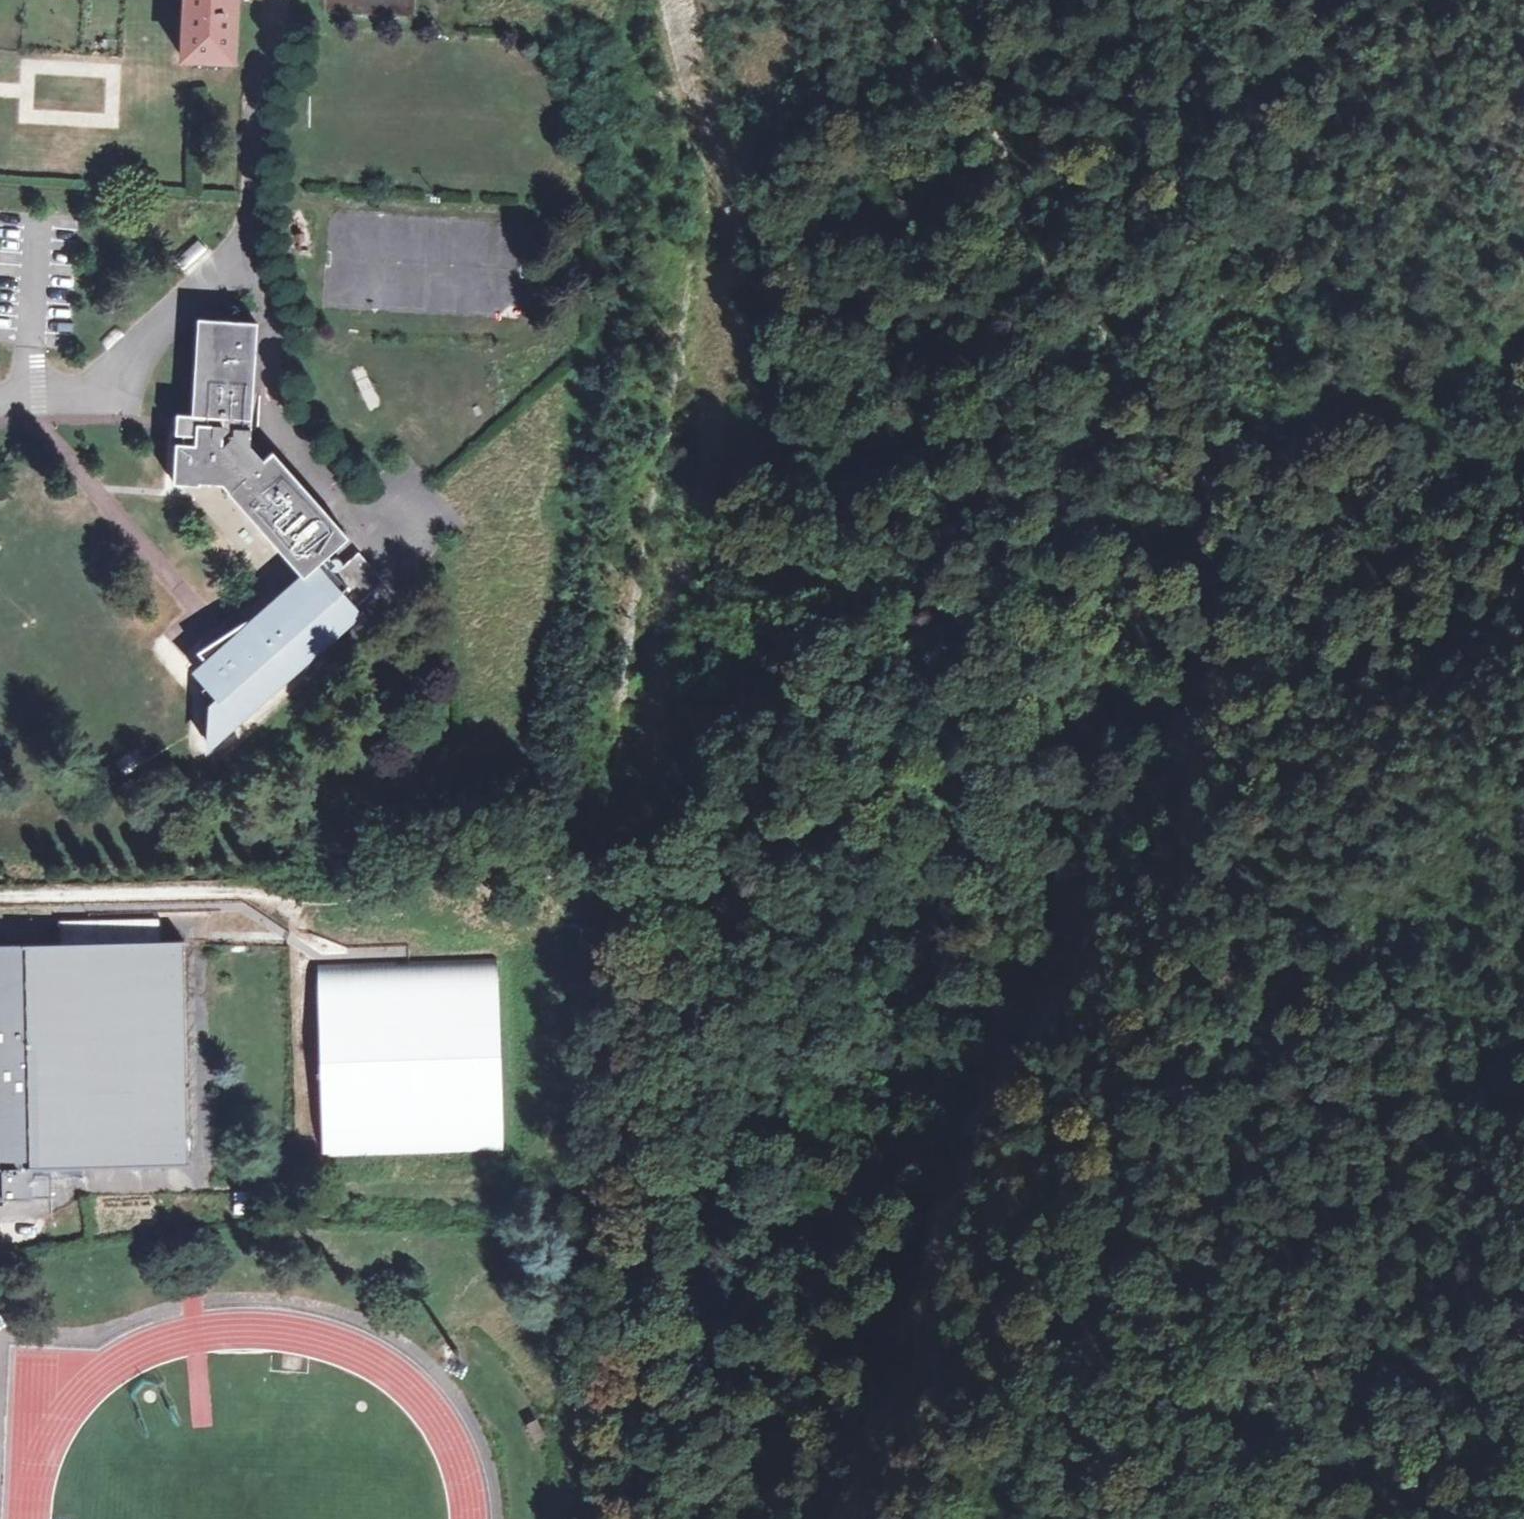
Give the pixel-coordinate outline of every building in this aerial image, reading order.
[(182,59),(231,62),(235,0),(185,0),(182,59)] [(203,244),(194,244),(193,276),(202,276),(203,244)] [(257,324),(203,321),(198,417),(177,416),(176,435),(183,436),(183,445),(176,445),(174,484),(199,486),(199,484),(222,485),(304,577),(198,672),(222,698),(214,705),(204,744),(357,614),(353,609),(382,583),(357,554),(327,579),(315,565),(346,538),(273,452),(263,461),(250,446),(257,324)] [(147,758),(136,744),(119,758),(130,771),(147,758)] [(187,1164),(183,942),(159,943),(159,921),(58,923),(58,945),(0,946),(0,1197),(29,1197),(52,1192),(51,1167),(187,1164)] [(497,959),(317,964),(321,1156),(503,1150),(497,959)]
